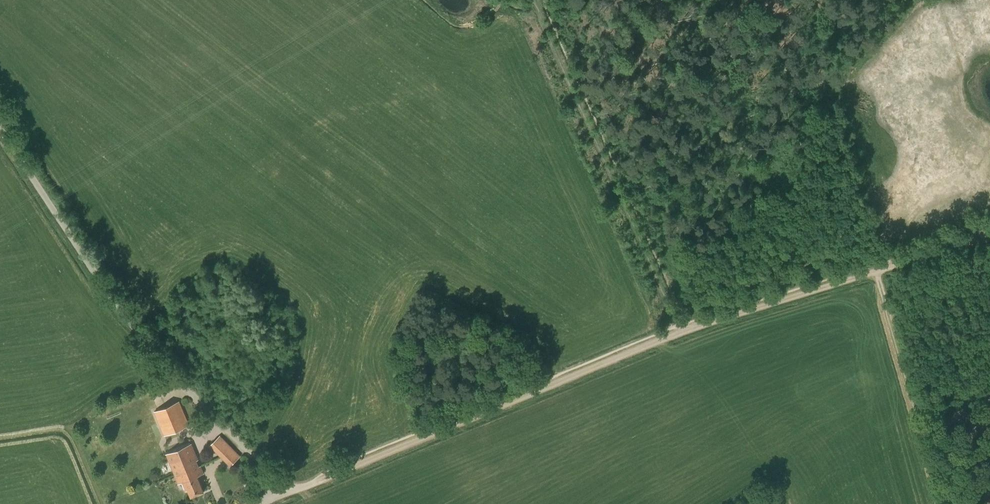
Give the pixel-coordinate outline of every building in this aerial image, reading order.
[(179,401),(154,412),(164,436),(189,425),(179,401)] [(241,456),(220,435),(209,446),(230,467),(241,456)] [(166,454),(175,474),(185,470),(186,473),(199,467),(200,466),(199,467),(196,460),(198,460),(191,444),(166,454)] [(185,470),(175,474),(179,483),(183,482),(186,490),(188,489),(191,496),(204,491),(197,476),(204,473),(200,466),(199,467),(186,473),(185,470)]
